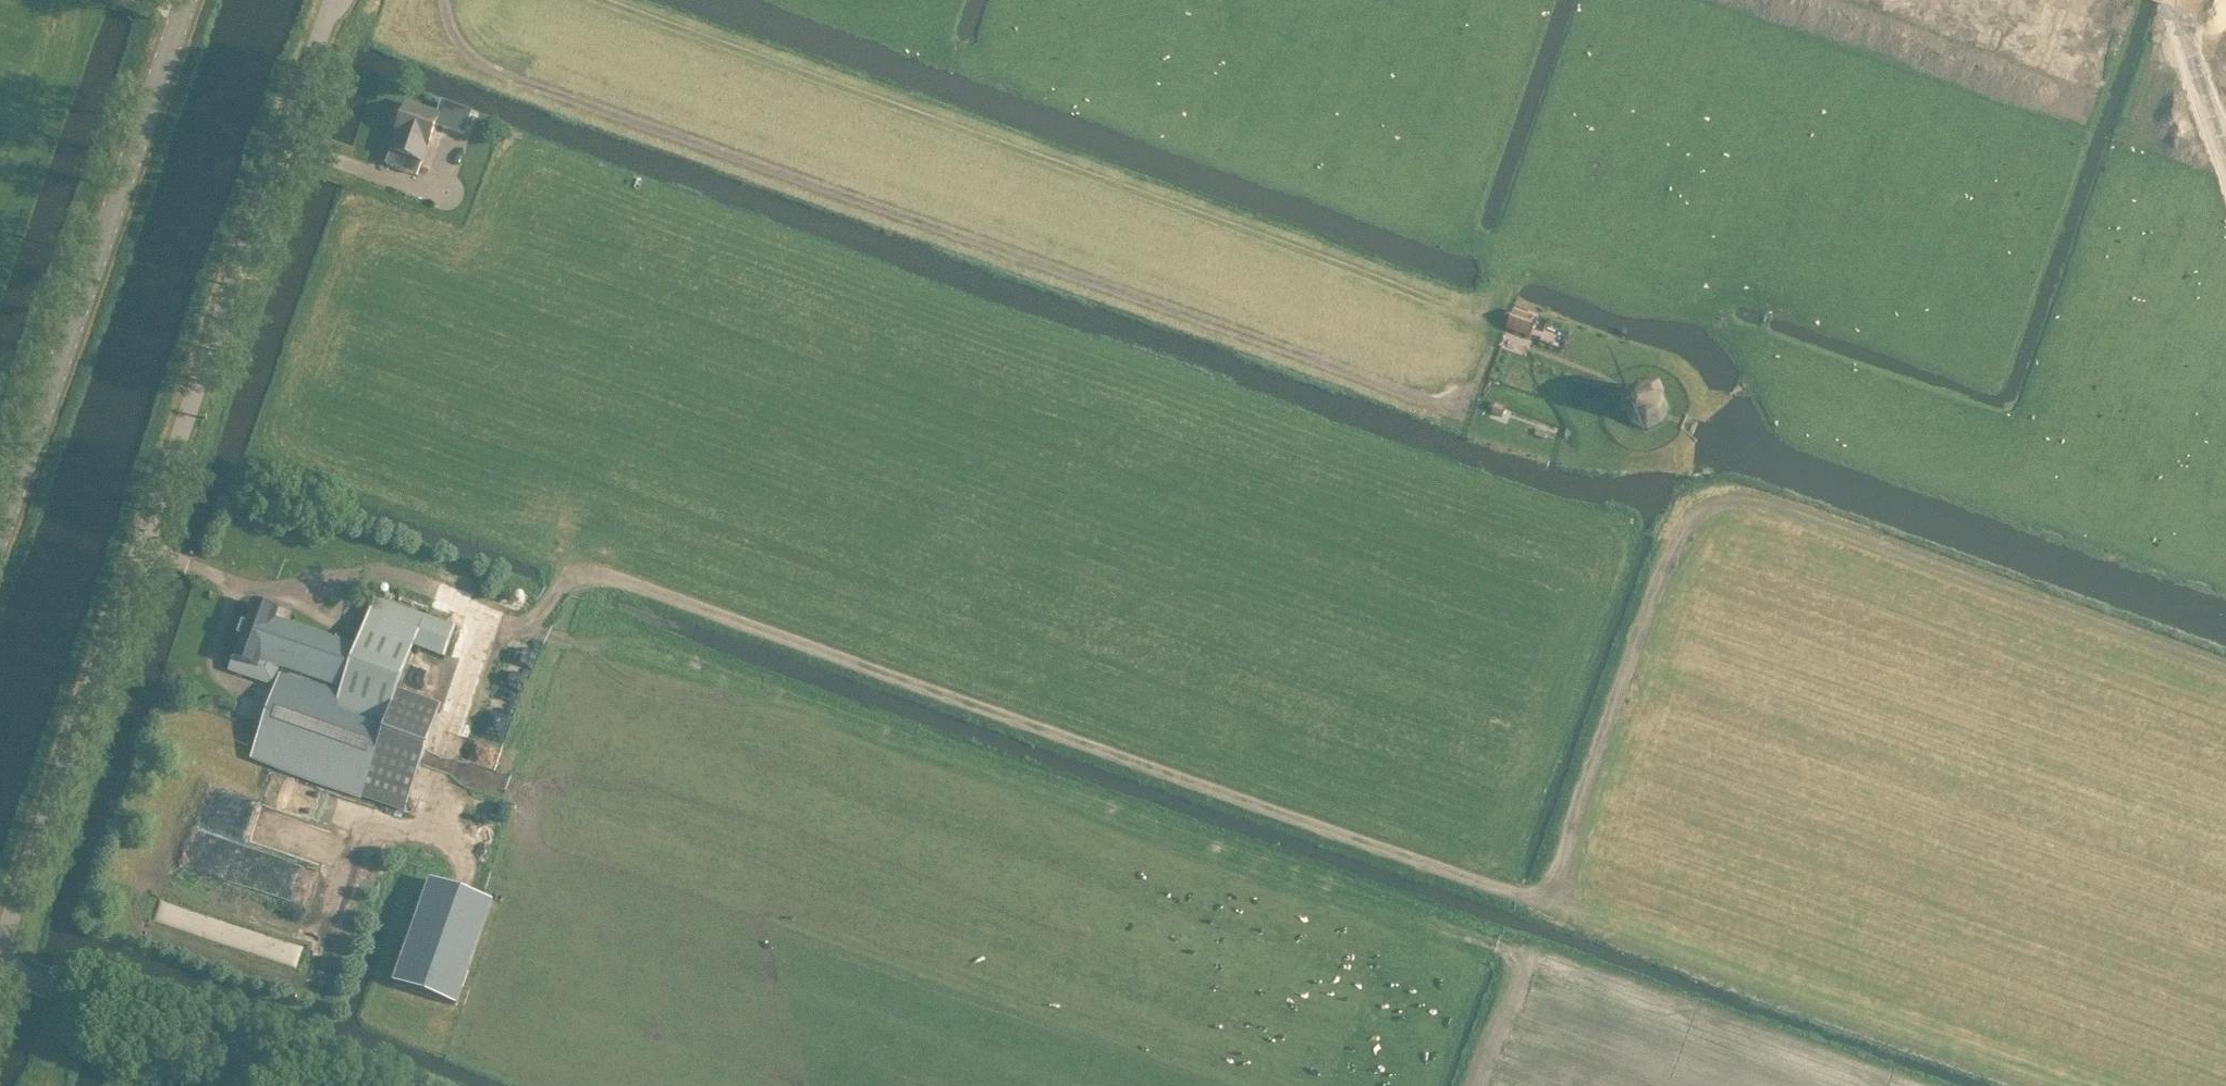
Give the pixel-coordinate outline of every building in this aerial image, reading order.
[(389,145),(420,156),(426,141),(427,141),(439,109),(406,97),(394,129),(395,130),(389,145)] [(1507,326),(1528,334),(1534,317),(1513,309),(1507,326)] [(1632,422),(1646,427),(1661,420),(1667,405),(1661,390),(1646,385),(1630,391),(1626,406),(1632,422)] [(229,657),(265,671),(275,687),(251,755),(405,811),(443,706),(399,690),(415,644),(443,654),(454,623),(374,594),(357,642),(278,614),(279,610),(251,599),(229,657)] [(454,1003),(491,900),(429,878),(392,981),(454,1003)]
